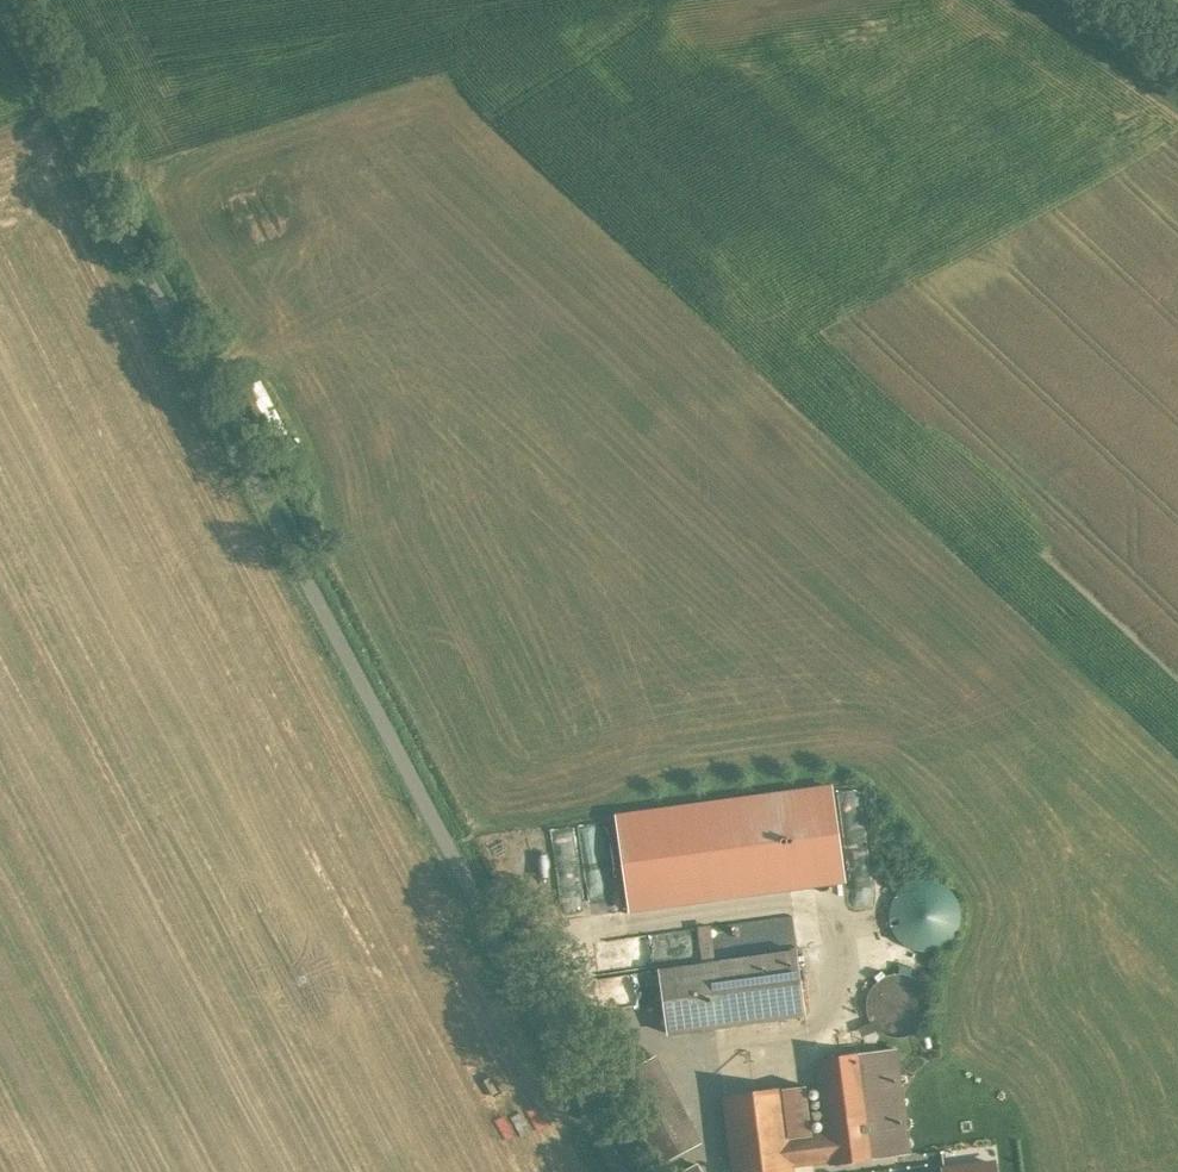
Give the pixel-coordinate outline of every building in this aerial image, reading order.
[(615,810),(629,910),(845,880),(832,780),(615,810)] [(896,885),(899,944),(960,941),(957,881),(896,885)] [(711,926),(674,926),(674,957),(711,957),(711,926)] [(796,950),(659,969),(668,1033),(805,1015),(796,950)] [(928,1017),(930,1005),(927,993),(920,982),(909,976),(897,973),(885,976),(875,983),(868,994),(866,1006),(868,1018),(875,1029),(886,1036),(898,1038),(911,1035),(921,1028),(928,1017)] [(894,1049),(859,1053),(872,1158),(908,1153),(894,1049)] [(859,1053),(818,1058),(828,1134),(831,1159),(831,1163),(872,1158),(859,1053)] [(698,1142),(654,1058),(614,1079),(658,1163),(698,1142)] [(724,1096),(734,1171),(791,1171),(790,1164),(786,1139),(787,1139),(780,1088),(724,1096)] [(787,1139),(786,1139),(790,1164),(831,1159),(828,1134),(787,1139)] [(944,1171),(1000,1171),(999,1162),(944,1168),(944,1171)]
